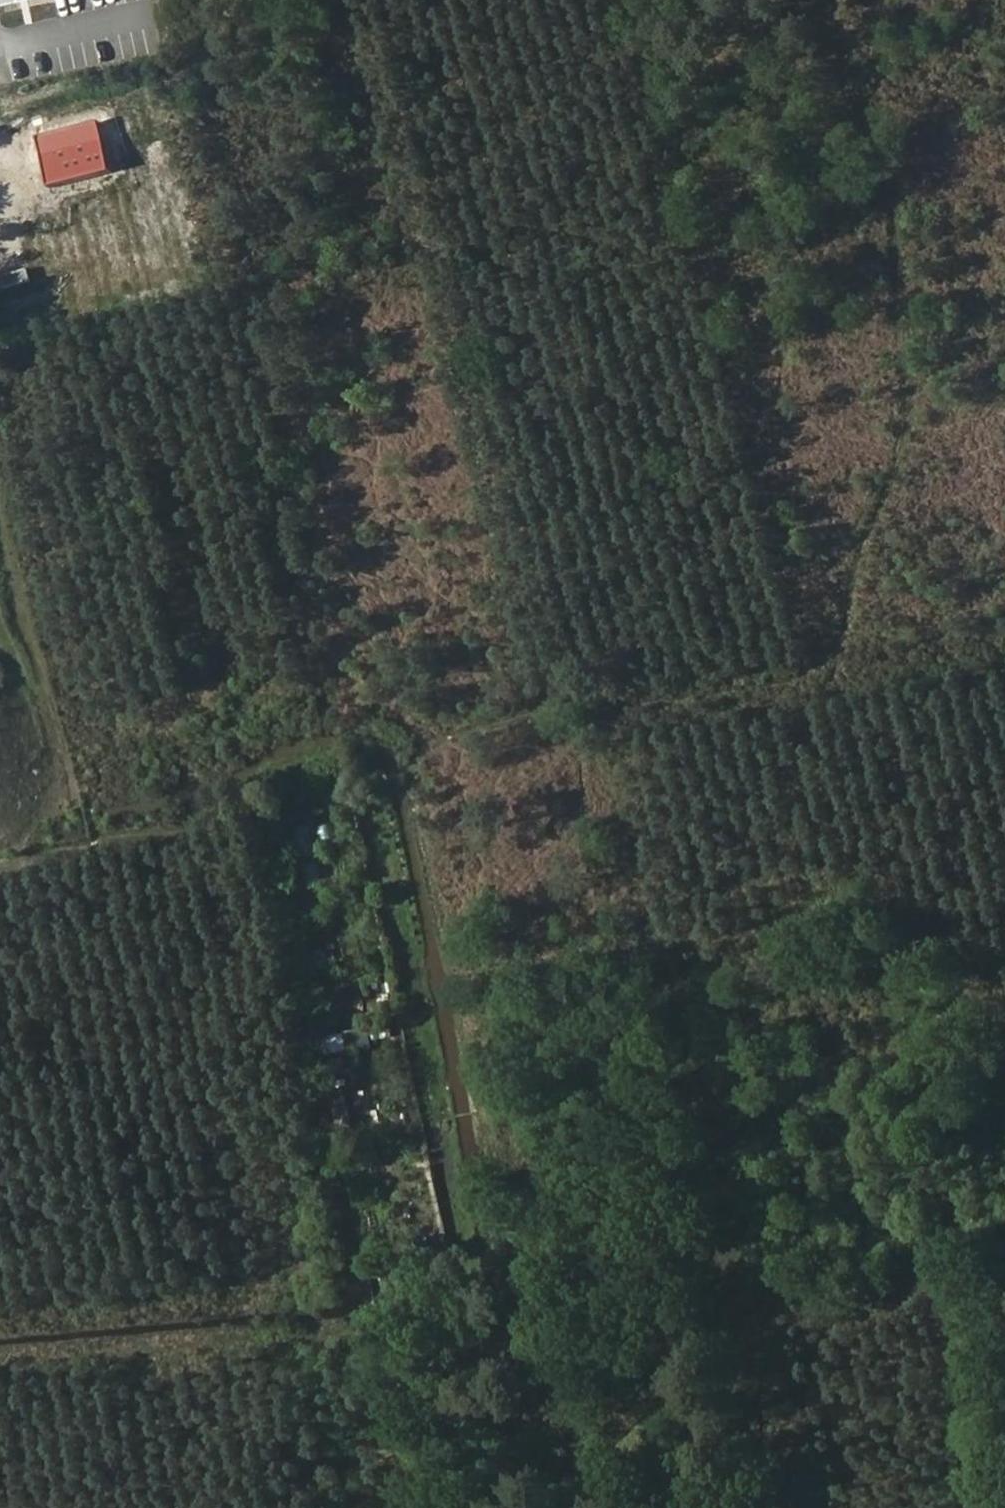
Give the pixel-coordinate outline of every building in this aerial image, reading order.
[(294,831),(310,890),(325,886),(309,827),(294,831)] [(322,1037),(326,1055),(374,1045),(371,1027),(322,1037)]
